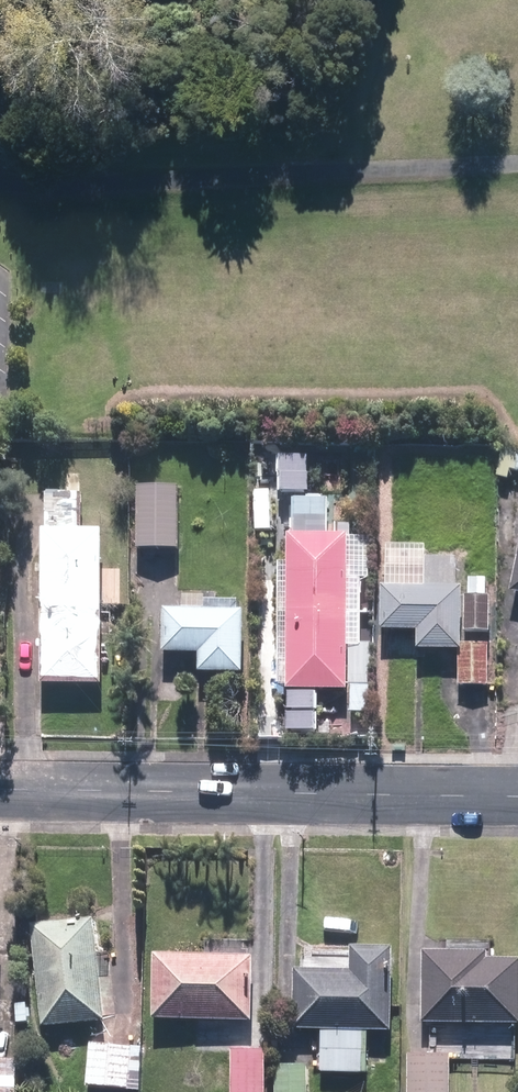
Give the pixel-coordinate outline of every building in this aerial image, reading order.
[(309,456),(309,474),(337,474),(337,457),(309,456)] [(309,478),(309,495),(338,495),(338,478),(309,478)] [(180,546),(180,486),(140,486),(140,546),(180,546)] [(258,498),(258,530),(272,530),(272,498),(258,498)] [(296,532),(290,532),(290,688),(349,688),(349,532),(328,532),(329,499),(296,499),(296,532)] [(44,685),(104,685),(105,528),(45,528),(44,685)] [(467,632),(492,632),(493,596),(488,596),(489,578),(471,578),(470,595),(468,595),(467,632)] [(464,644),(465,586),(383,585),(382,629),(418,630),(417,648),(460,649),(460,684),(488,684),(489,644),(464,644)] [(245,672),(246,610),(241,609),(241,600),(207,600),(207,609),(165,608),(165,652),(201,652),(200,672),(245,672)] [(351,685),(373,685),(373,643),(361,643),(361,647),(351,647),(351,685)] [(317,709),(317,691),(291,691),(291,709),(317,709)] [(368,691),(349,691),(349,716),(368,716),(368,691)] [(289,730),(317,730),(317,712),(289,712),(289,730)] [(96,918),(34,924),(44,1028),(106,1022),(96,918)] [(351,972),(296,970),(294,1026),(323,1027),(322,1073),(369,1075),(370,1030),(393,1031),(396,947),(352,945),(351,972)] [(508,1055),(509,1023),(517,1023),(517,963),(485,961),(486,952),(425,950),(422,1021),(441,1022),(440,1053),(508,1055)] [(255,955),(157,952),(154,1018),(252,1021),(255,955)] [(145,1047),(88,1045),(87,1086),(144,1089),(145,1047)] [(234,1048),(232,1091),(267,1091),(268,1049),(234,1048)] [(408,1054),(406,1091),(450,1091),(451,1056),(408,1054)] [(16,1059),(0,1058),(0,1091),(14,1091),(16,1059)] [(276,1065),(275,1091),(311,1091),(312,1067),(276,1065)]
